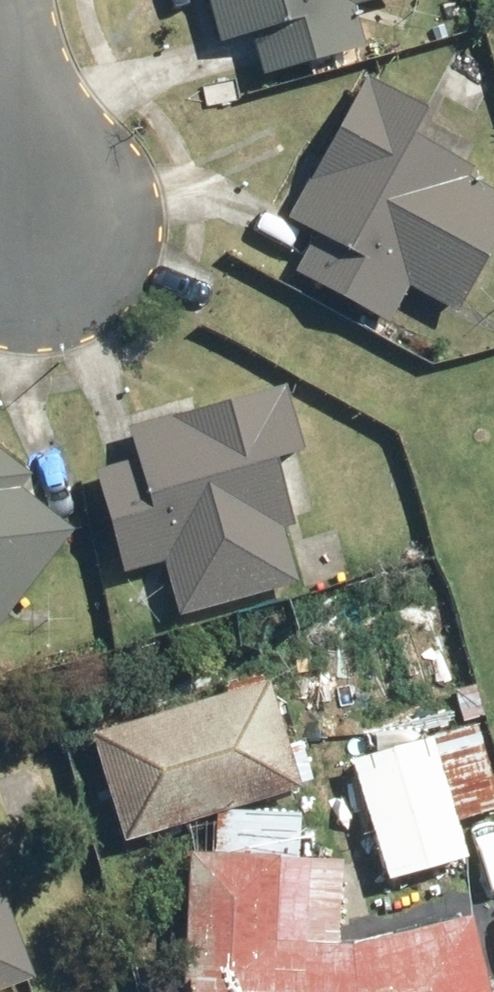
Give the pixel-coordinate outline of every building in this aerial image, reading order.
[(208,51),(241,44),(250,84),(361,58),(351,15),(405,2),(404,0),(196,0),(208,51)] [(360,76),(285,220),(314,236),(293,277),(385,325),(402,292),(451,317),(493,234),(493,198),(467,183),(474,168),(412,136),(425,109),(360,76)] [(280,387),(115,429),(125,467),(89,476),(113,570),(158,564),(166,623),(302,588),(285,522),(299,461),(280,387)] [(72,540),(16,489),(25,477),(0,454),(0,624),(72,540)] [(257,680),(75,740),(111,850),(293,790),(257,680)] [(493,810),(493,787),(476,723),(347,758),(380,882),(456,862),(446,823),(493,810)] [(186,852),(175,991),(493,991),(493,987),(478,900),(328,944),(335,861),(292,858),(295,825),(226,820),(223,855),(186,852)] [(33,986),(0,896),(0,991),(16,991),(33,986)]
